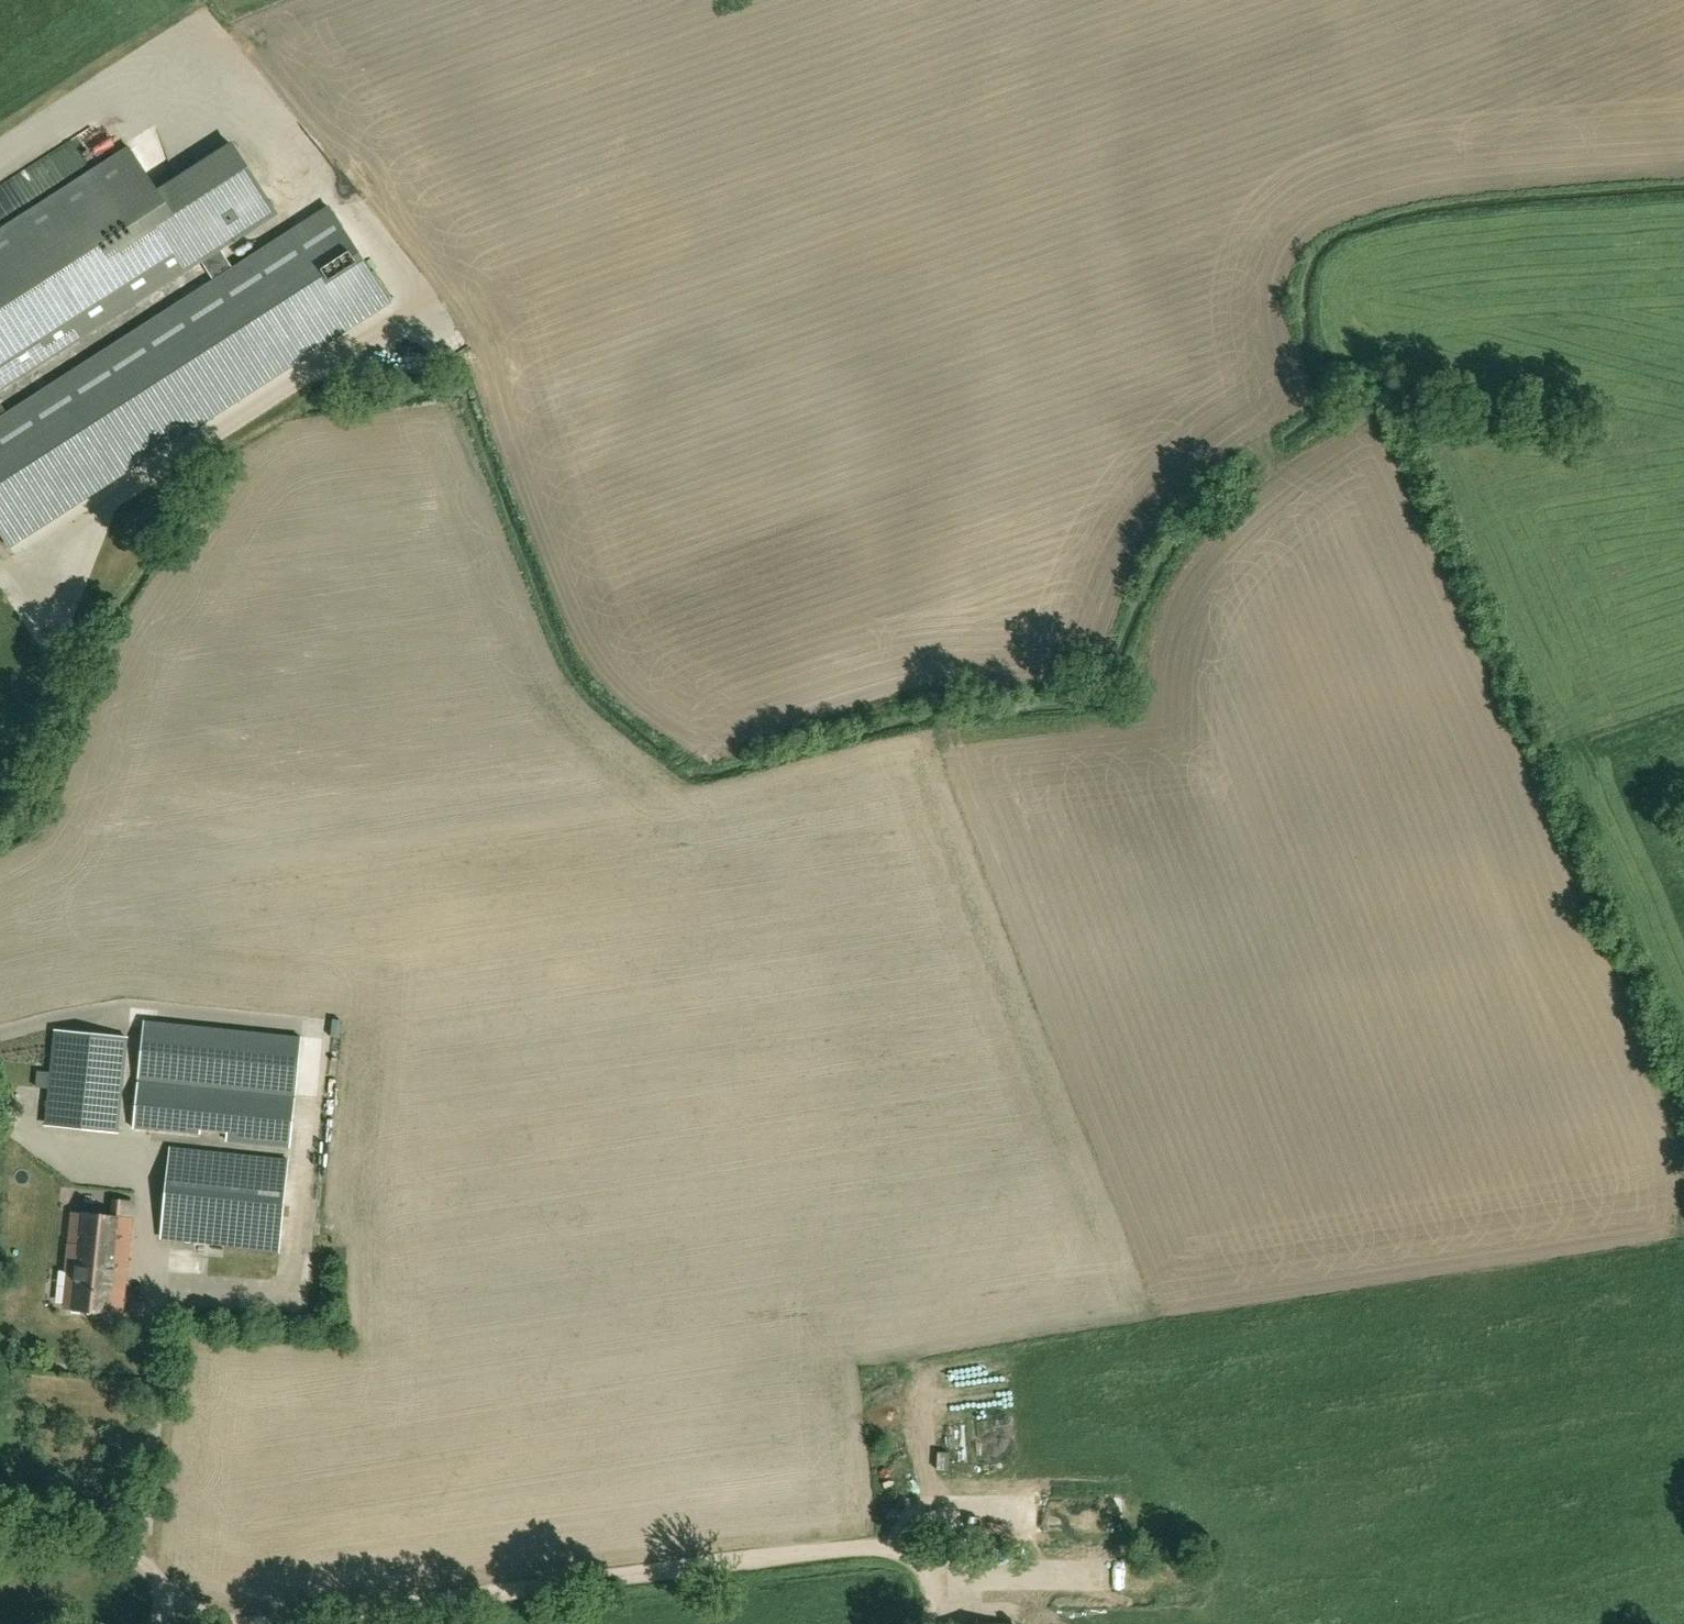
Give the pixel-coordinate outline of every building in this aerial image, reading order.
[(202,261),(198,253),(170,212),(158,192),(129,147),(0,230),(0,392),(202,261)] [(10,547),(391,303),(329,206),(8,413),(0,401),(0,532),(10,547)] [(294,1093),(295,1084),(300,1036),(145,1019),(139,1078),(134,1130),(147,1131),(148,1127),(149,1127),(150,1118),(200,1124),(200,1130),(246,1135),(245,1141),(289,1145),(294,1093)] [(119,1127),(128,1035),(56,1028),(51,1070),(39,1069),(38,1085),(50,1086),(46,1120),(119,1127)] [(279,1249),(288,1159),(172,1147),(162,1237),(279,1249)] [(121,1313),(131,1218),(72,1213),(66,1271),(69,1271),(65,1308),(121,1313)]
